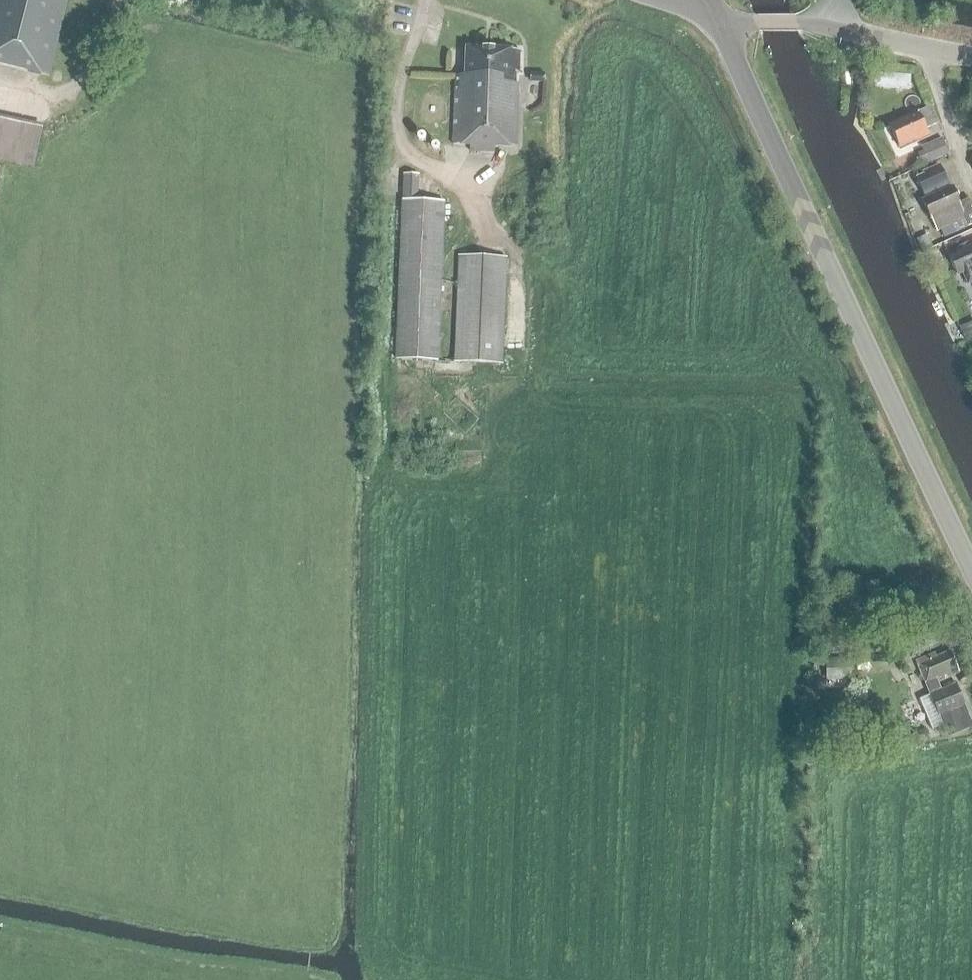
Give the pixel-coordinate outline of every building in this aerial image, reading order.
[(48,74),(66,0),(0,0),(0,62),(48,74)] [(456,75),(453,145),(470,146),(470,151),(495,152),(496,146),(512,147),(514,84),(512,84),(512,72),(518,72),(519,49),(467,48),(466,75),(456,75)] [(544,72),(533,72),(533,81),(544,82),(544,72)] [(910,78),(899,82),(904,93),(914,89),(910,78)] [(930,107),(888,125),(898,147),(914,140),(915,143),(929,137),(925,128),(937,123),(930,107)] [(44,124),(0,119),(0,161),(39,165),(44,124)] [(942,139),(921,148),(924,153),(918,156),(922,165),(948,154),(942,139)] [(915,178),(923,197),(948,186),(939,165),(922,172),(923,175),(915,178)] [(404,175),(397,360),(437,362),(443,201),(419,200),(420,175),(404,175)] [(956,204),(950,190),(922,202),(935,231),(963,219),(966,226),(971,223),(971,207),(968,199),(956,204)] [(961,234),(951,238),(954,245),(964,241),(961,234)] [(947,259),(955,278),(963,275),(968,285),(971,284),(971,248),(968,250),(966,245),(958,248),(960,253),(947,259)] [(453,362),(502,364),(506,258),(457,256),(453,362)] [(971,337),(971,323),(959,328),(965,340),(971,337)] [(827,639),(827,650),(842,650),(842,639),(827,639)] [(913,662),(944,732),(967,722),(951,685),(940,690),(937,682),(958,673),(949,652),(930,660),(928,656),(913,662)] [(823,664),(824,683),(848,681),(847,662),(823,664)]
